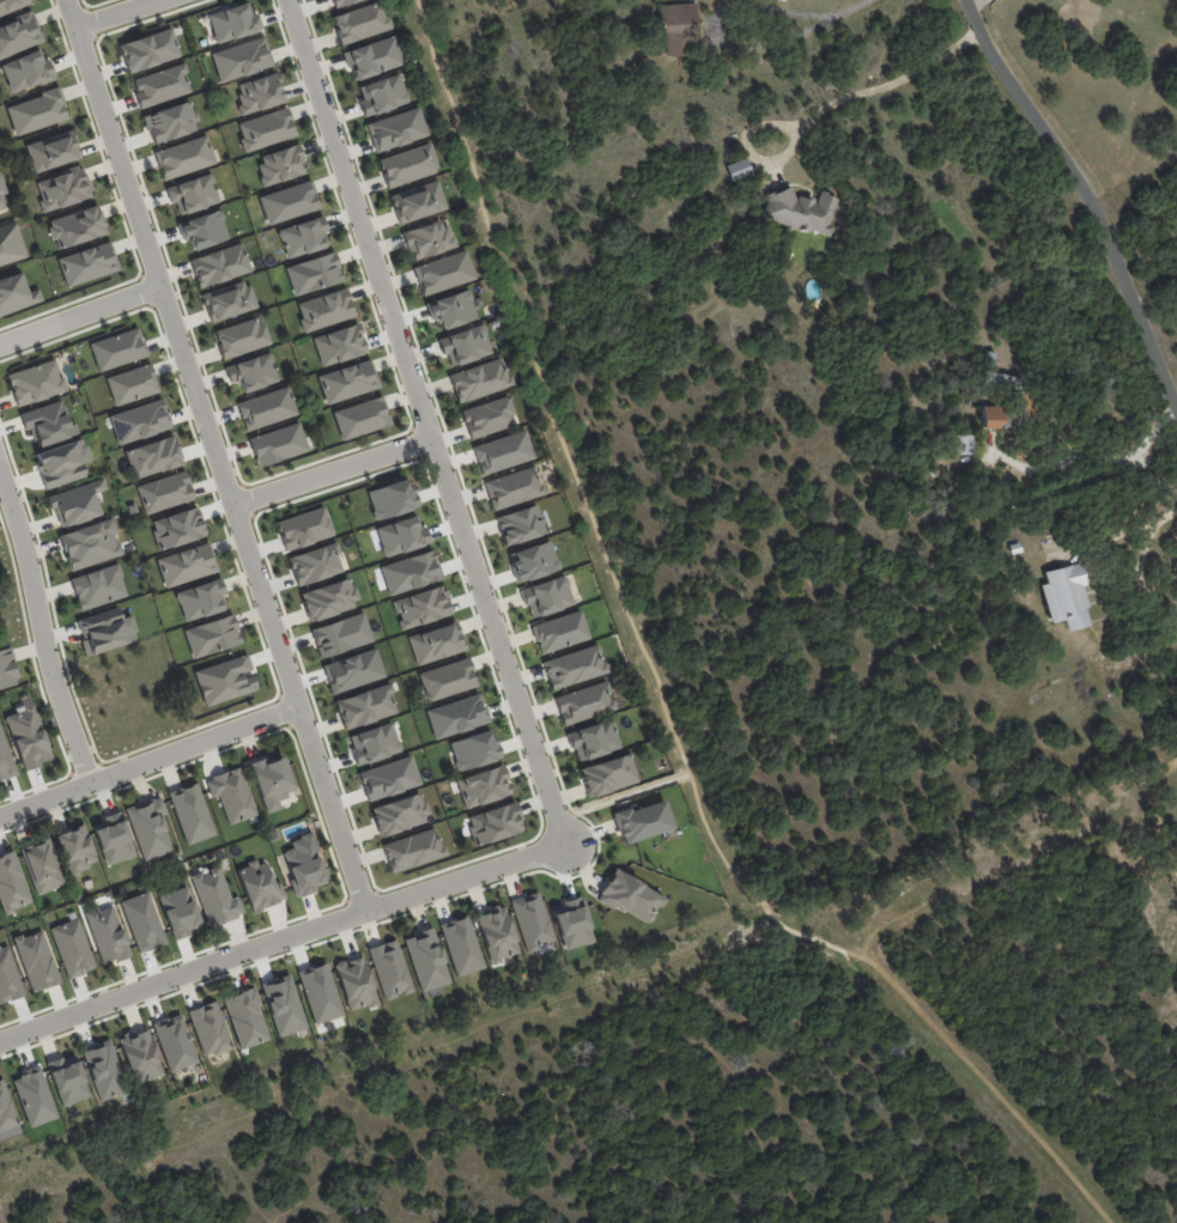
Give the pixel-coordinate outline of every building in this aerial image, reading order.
[(29,2),(28,0),(0,0),(0,15),(29,2)] [(258,30),(249,0),(206,14),(215,44),(258,30)] [(332,16),(335,26),(336,25),(338,29),(335,30),(341,45),(393,29),(389,19),(384,17),(380,0),(332,16)] [(335,10),(364,0),(332,0),(335,10)] [(697,25),(697,28),(690,28),(691,54),(666,56),(665,31),(660,31),(659,5),(694,2),(697,25)] [(43,41),(32,12),(0,24),(0,57),(43,41)] [(179,56),(170,28),(118,44),(127,73),(179,56)] [(342,53),(347,69),(351,68),(356,83),(377,75),(376,73),(405,63),(395,34),(342,53)] [(210,53),(219,82),(272,65),(263,36),(210,53)] [(12,95),(53,77),(41,47),(0,64),(0,68),(12,95)] [(131,78),(138,107),(190,93),(182,64),(131,78)] [(283,102),(274,72),(234,85),(243,114),(283,102)] [(359,87),(363,101),(359,102),(363,115),(369,114),(369,116),(374,114),(374,116),(395,110),(394,108),(408,103),(409,99),(407,93),(405,92),(399,73),(359,86),(360,87),(359,87)] [(14,135),(68,119),(58,88),(5,105),(14,135)] [(198,131),(190,102),(143,114),(150,143),(198,131)] [(235,123),(244,151),(295,136),(286,107),(235,123)] [(366,124),(376,154),(395,147),(396,150),(409,145),(409,142),(429,136),(419,107),(366,124)] [(80,158),(72,130),(24,144),(33,172),(80,158)] [(162,180),(215,164),(206,135),(153,151),(162,180)] [(255,157),(264,186),(306,173),(297,144),(255,157)] [(378,160),(388,190),(437,174),(435,170),(438,169),(430,144),(378,160)] [(44,212),(92,195),(82,165),(33,182),(44,212)] [(178,215),(219,203),(210,173),(164,187),(170,205),(175,204),(178,215)] [(319,209),(310,180),(258,196),(266,225),(319,209)] [(390,197),(399,223),(417,217),(418,221),(438,214),(438,213),(448,209),(438,181),(390,197)] [(811,197),(814,199),(813,201),(815,202),(821,190),(827,193),(826,194),(838,200),(829,224),(832,226),(829,236),(809,229),(808,232),(802,230),(801,231),(795,229),(760,215),(765,203),(763,195),(771,191),(771,194),(790,185),(796,200),(799,195),(806,199),(807,196),(811,197)] [(46,220),(51,238),(54,237),(57,248),(105,234),(96,205),(46,220)] [(178,221),(182,240),(189,238),(191,248),(227,241),(221,212),(178,221)] [(326,246),(322,233),(327,231),(322,215),(276,230),(286,259),(326,246)] [(401,231),(406,247),(407,245),(409,251),(412,250),(414,258),(457,244),(454,235),(450,233),(448,224),(443,225),(441,218),(401,231)] [(26,257),(15,221),(0,226),(0,265),(26,257)] [(118,272),(110,242),(57,256),(65,285),(118,272)] [(250,271),(240,243),(188,260),(198,288),(250,271)] [(413,266),(423,294),(475,276),(466,248),(413,266)] [(284,267),(293,295),(342,280),(333,251),(284,267)] [(38,288),(26,292),(21,273),(0,279),(0,314),(42,302),(38,288)] [(201,292),(208,321),(255,310),(248,280),(201,292)] [(425,302),(430,318),(435,316),(437,322),(441,321),(443,328),(477,316),(471,299),(472,296),(471,290),(467,287),(425,302)] [(303,331),(354,318),(347,289),(296,301),(303,331)] [(213,331),(223,359),(270,343),(261,315),(213,331)] [(437,337),(442,353),(447,352),(451,365),(456,363),(456,364),(492,352),(485,334),(486,331),(485,324),(481,323),(481,322),(437,337)] [(321,367),(366,352),(357,323),(312,337),(321,367)] [(146,357),(138,328),(88,341),(97,371),(146,357)] [(994,365),(985,363),(988,351),(996,353),(994,365)] [(278,381),(269,352),(224,366),(229,384),(238,381),(242,392),(278,381)] [(449,373),(459,402),(465,400),(466,400),(515,383),(511,375),(508,376),(500,355),(449,373)] [(5,373),(15,406),(67,391),(63,376),(59,377),(54,360),(5,373)] [(377,390),(370,361),(317,373),(324,402),(377,390)] [(104,377),(114,406),(158,392),(149,363),(104,377)] [(996,428),(981,427),(982,407),(1015,407),(1017,390),(982,385),(984,370),(1021,378),(1020,390),(1030,390),(1029,426),(1001,426),(1001,424),(996,424),(996,428)] [(244,431),(298,414),(289,386),(235,402),(244,431)] [(461,409),(471,438),(515,424),(515,422),(518,421),(509,394),(461,409)] [(332,411),(340,440),(390,425),(381,396),(332,411)] [(118,444),(170,428),(161,399),(109,415),(118,444)] [(18,413),(23,431),(31,429),(36,446),(78,434),(75,422),(68,424),(61,400),(18,413)] [(308,451),(299,422),(248,437),(257,466),(308,451)] [(473,445),(483,474),(535,457),(526,427),(473,445)] [(133,479),(182,464),(172,435),(124,450),(133,479)] [(971,438),(971,455),(955,455),(955,436),(971,436),(971,438)] [(45,489),(85,476),(81,463),(90,461),(83,438),(34,454),(45,489)] [(484,481),(493,509),(495,509),(495,510),(546,492),(542,483),(540,483),(533,464),(484,481)] [(136,484),(143,513),(193,500),(186,472),(136,484)] [(48,494),(57,527),(100,515),(94,492),(106,489),(103,479),(48,494)] [(365,491),(375,520),(418,507),(412,488),(407,490),(403,479),(365,491)] [(497,516),(506,544),(548,530),(541,510),(540,511),(536,503),(497,516)] [(274,522),(285,552),(333,535),(323,505),(274,522)] [(150,521),(159,550),(205,536),(196,506),(150,521)] [(375,527),(383,556),(427,544),(419,514),(375,527)] [(121,556),(112,519),(59,533),(68,569),(121,556)] [(511,554),(515,566),(512,566),(514,568),(512,568),(516,580),(517,580),(518,582),(527,579),(528,580),(559,570),(560,566),(558,559),(557,558),(550,540),(511,554)] [(1023,552),(1012,555),(1009,546),(1019,542),(1020,544),(1023,543),(1024,547),(1021,548),(1023,552)] [(295,585),(342,573),(335,543),(287,555),(295,585)] [(217,573),(210,544),(156,556),(163,586),(217,573)] [(379,565),(388,595),(441,579),(432,549),(379,565)] [(1082,573),(1086,585),(1082,586),(1087,607),(1084,608),(1088,626),(1066,632),(1062,620),(1049,623),(1039,586),(1046,584),(1044,572),(1080,562),(1082,573)] [(79,611),(127,595),(116,563),(69,578),(79,611)] [(520,589),(524,606),(528,604),(533,617),(540,615),(540,616),(560,610),(559,608),(572,604),(566,585),(568,584),(564,577),(563,576),(563,574),(520,589)] [(358,606),(349,577),(298,592),(307,621),(358,606)] [(225,594),(221,579),(175,590),(182,620),(225,610),(221,595),(225,594)] [(400,629),(451,614),(443,585),(392,600),(400,629)] [(86,655),(137,640),(130,615),(121,618),(118,607),(75,620),(86,655)] [(533,626),(541,651),(590,634),(589,628),(586,629),(580,609),(533,626)] [(310,627),(318,656),(372,643),(364,613),(310,627)] [(240,643),(231,614),(182,629),(191,658),(240,643)] [(463,651),(455,622),(407,636),(415,665),(463,651)] [(544,659),(553,687),(609,668),(606,659),(603,661),(601,652),(602,646),(600,643),(597,640),(544,659)] [(18,683),(10,647),(0,649),(0,687),(18,683)] [(329,693),(383,679),(376,649),(322,663),(329,693)] [(203,705),(256,690),(246,654),(193,669),(203,705)] [(476,687),(467,657),(417,672),(426,701),(476,687)] [(556,695),(565,724),(600,713),(600,714),(615,708),(612,700),(608,701),(606,693),(609,692),(605,679),(556,695)] [(342,729),(397,713),(387,683),(333,700),(342,729)] [(425,708),(432,737),(487,724),(480,694),(425,708)] [(51,760),(32,705),(4,715),(22,770),(51,760)] [(566,731),(572,747),(575,746),(578,759),(593,754),(594,757),(606,754),(606,753),(619,748),(613,730),(614,728),(612,722),(611,720),(609,719),(601,723),(600,718),(578,726),(578,728),(566,731)] [(400,750),(390,722),(348,736),(352,747),(349,748),(355,766),(400,750)] [(0,727),(0,780),(16,774),(0,727)] [(500,758),(491,728),(448,741),(457,771),(500,758)] [(581,765),(589,795),(596,792),(605,793),(637,784),(627,753),(601,761),(601,759),(581,765)] [(357,771),(366,801),(419,785),(410,755),(357,771)] [(265,813),(280,809),(276,798),(294,792),(282,756),(262,763),(261,759),(248,763),(265,813)] [(455,779),(465,808),(511,794),(502,764),(455,779)] [(256,815),(240,767),(204,778),(210,797),(218,795),(228,824),(256,815)] [(168,792),(186,845),(215,835),(196,782),(168,792)] [(429,820),(420,792),(369,808),(378,836),(429,820)] [(124,808),(143,861),(172,850),(159,816),(166,813),(159,795),(124,808)] [(611,810),(612,814),(611,814),(617,830),(619,829),(620,834),(623,834),(625,842),(673,826),(663,796),(630,808),(629,804),(611,810)] [(522,831),(514,802),(466,816),(475,845),(522,831)] [(105,865),(134,856),(120,811),(100,817),(101,822),(92,826),(105,865)] [(68,875),(97,864),(83,825),(54,835),(68,875)] [(389,873),(443,857),(435,828),(381,843),(389,873)] [(63,885),(48,839),(21,847),(36,894),(63,885)] [(326,882),(311,841),(280,853),(296,898),(315,891),(313,886),(326,882)] [(3,913),(31,902),(12,850),(0,855),(0,905),(3,913)] [(264,859),(235,869),(250,912),(285,899),(279,881),(272,883),(264,859)] [(190,875),(208,926),(244,914),(237,895),(230,898),(218,864),(190,875)] [(614,904),(646,923),(662,897),(614,868),(595,899),(611,908),(614,904)] [(200,925),(186,885),(157,896),(173,940),(190,934),(189,929),(200,925)] [(509,900),(526,951),(555,942),(538,891),(509,900)] [(136,953),(164,945),(150,892),(122,899),(136,953)] [(594,941),(580,896),(560,902),(561,907),(551,910),(563,950),(594,941)] [(489,963),(518,954),(504,903),(484,909),(485,913),(476,916),(489,963)] [(101,965),(130,956),(113,904),(85,913),(101,965)] [(483,969),(469,915),(440,923),(453,976),(483,969)] [(49,928),(67,978),(95,968),(78,918),(49,928)] [(403,936),(419,992),(449,984),(433,928),(403,936)] [(60,983),(41,929),(13,939),(32,992),(60,983)] [(412,991),(396,939),(367,948),(383,1000),(412,991)] [(23,996),(9,943),(0,946),(0,1002),(23,996)] [(347,1011),(376,1003),(363,955),(333,963),(347,1011)] [(313,1024),(342,1016),(326,962),(297,971),(313,1024)] [(275,1036),(304,1028),(290,974),(261,982),(275,1036)] [(222,997),(239,1049),(269,1039),(252,987),(222,997)] [(186,1011),(203,1057),(232,1047),(215,1000),(186,1011)] [(152,1023),(168,1072),(196,1062),(180,1013),(152,1023)] [(163,1074),(146,1027),(117,1038),(134,1084),(163,1074)] [(83,1048),(96,1101),(124,1094),(111,1041),(83,1048)] [(89,1097),(75,1053),(46,1062),(60,1106),(89,1097)] [(12,1075),(27,1127),(55,1119),(41,1067),(12,1075)] [(3,1080),(0,1081),(0,1130),(18,1125),(3,1080)]
